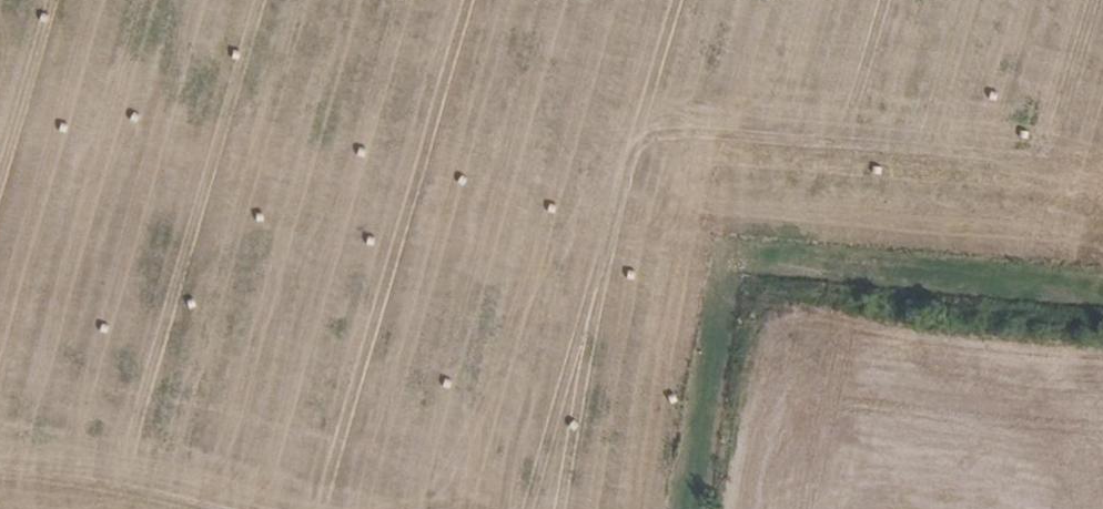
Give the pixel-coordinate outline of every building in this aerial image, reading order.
[(739,369),(741,357),(724,355),(724,368),(739,369)]
